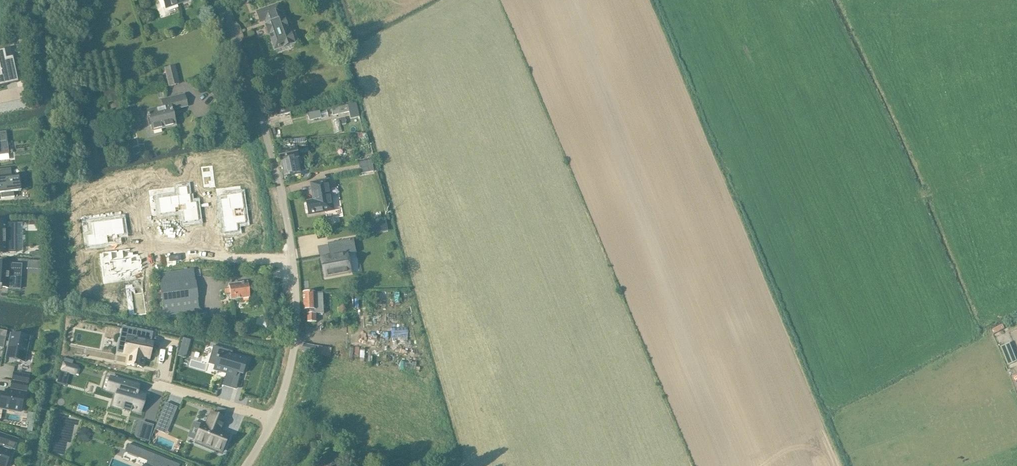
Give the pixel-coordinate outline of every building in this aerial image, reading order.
[(159,10),(164,8),(164,9),(185,1),(185,0),(156,0),(159,10)] [(279,5),(256,13),(260,23),(265,21),(267,25),(266,26),(274,51),(294,44),(291,34),(289,35),(284,20),(283,20),(281,15),(282,15),(279,5)] [(17,83),(12,58),(5,60),(3,51),(0,52),(0,87),(17,83)] [(177,85),(173,67),(163,70),(168,87),(177,85)] [(115,88),(102,91),(104,97),(116,94),(115,88)] [(185,107),(183,96),(160,102),(162,109),(146,113),(150,132),(174,126),(170,111),(185,107)] [(356,102),(331,108),(333,116),(349,112),(351,119),(360,117),(356,102)] [(289,114),(287,107),(275,111),(276,117),(289,114)] [(320,111),(307,114),(309,121),(321,118),(320,111)] [(6,132),(0,132),(0,156),(9,155),(6,132)] [(284,179),(300,176),(301,180),(307,179),(310,175),(309,170),(302,171),(300,171),(296,151),(307,148),(305,138),(283,140),(285,150),(279,152),(284,179)] [(359,163),(361,174),(374,172),(372,161),(359,163)] [(19,177),(11,178),(10,168),(0,170),(0,194),(1,199),(14,197),(13,192),(20,192),(19,177)] [(330,200),(328,200),(326,192),(328,191),(327,183),(311,186),(314,203),(306,204),(308,216),(332,212),(330,200)] [(241,194),(225,196),(229,226),(245,224),(241,194)] [(159,199),(161,215),(191,211),(189,195),(159,199)] [(92,224),(94,239),(123,236),(121,220),(92,224)] [(386,221),(368,224),(370,235),(387,232),(386,221)] [(0,224),(0,253),(15,253),(15,224),(0,224)] [(333,257),(322,259),(325,277),(351,273),(348,254),(356,253),(354,240),(328,244),(328,245),(330,245),(333,257)] [(142,271),(140,255),(110,259),(112,275),(142,271)] [(7,289),(9,265),(0,264),(0,289),(0,288),(7,289)] [(197,312),(192,270),(157,275),(162,316),(197,312)] [(247,299),(245,284),(228,287),(228,290),(223,291),(223,295),(229,294),(230,302),(247,299)] [(324,315),(323,295),(304,296),(304,311),(308,311),(309,315),(308,316),(308,324),(316,323),(315,315),(324,315)] [(1002,325),(991,330),(993,334),(1004,329),(1002,325)] [(151,333),(123,328),(120,339),(126,340),(125,346),(124,345),(124,347),(125,348),(123,355),(129,356),(127,365),(133,367),(133,368),(135,368),(135,367),(142,368),(143,359),(147,359),(148,352),(150,352),(151,343),(149,343),(151,333)] [(23,337),(10,334),(7,350),(11,351),(10,356),(9,360),(17,361),(24,362),(28,343),(29,338),(22,337),(23,337)] [(316,348),(304,345),(302,352),(330,358),(332,349),(317,346),(316,348)] [(215,369),(227,373),(228,373),(234,375),(237,376),(238,372),(243,374),(248,359),(249,360),(249,359),(243,357),(242,357),(240,356),(239,356),(238,356),(236,355),(235,355),(229,353),(230,350),(214,346),(215,347),(212,357),(217,358),(216,359),(218,360),(215,369)] [(63,359),(59,374),(68,377),(69,373),(72,374),(74,366),(71,365),(72,362),(63,359)] [(29,376),(13,373),(12,381),(28,384),(29,376)] [(113,379),(109,391),(117,393),(115,401),(114,406),(122,408),(122,410),(130,412),(131,411),(139,413),(144,396),(132,392),(134,385),(113,379)] [(26,392),(28,384),(12,381),(10,389),(26,392)] [(23,394),(7,391),(7,395),(3,394),(0,394),(0,409),(14,411),(20,412),(21,407),(23,398),(23,394)] [(165,404),(156,424),(168,429),(176,408),(165,404)] [(218,408),(216,414),(223,417),(226,411),(218,408)] [(201,425),(194,441),(221,452),(228,436),(219,432),(224,420),(210,414),(205,426),(201,425)] [(138,432),(136,439),(148,442),(150,435),(138,432)] [(130,446),(127,454),(135,457),(139,450),(130,446)] [(11,451),(0,447),(0,465),(6,465),(11,451)] [(154,455),(149,465),(177,465),(178,465),(179,465),(154,455)]
